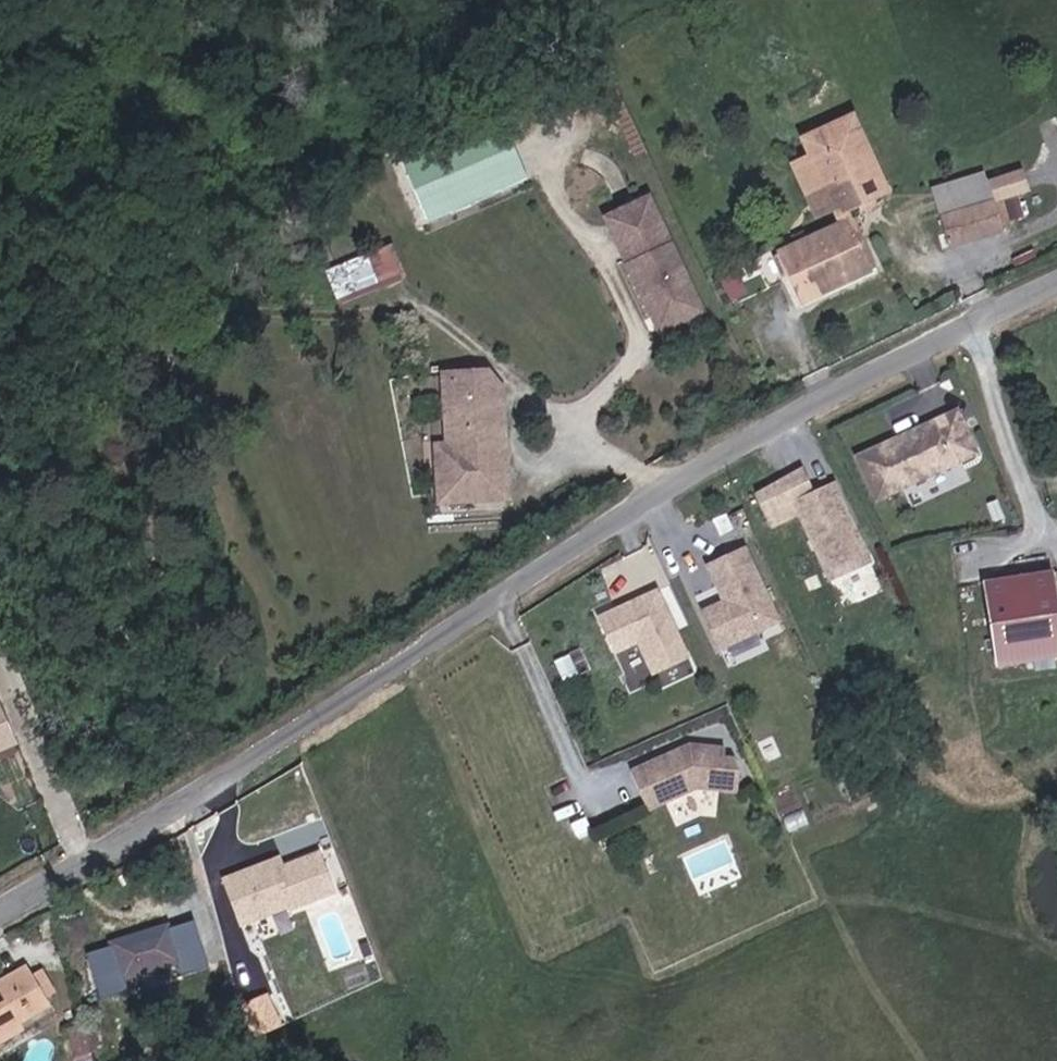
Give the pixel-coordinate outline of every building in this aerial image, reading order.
[(403,158),(427,218),(528,179),(504,118),(403,158)] [(887,194),(853,119),(803,142),(811,159),(834,209),(842,227),(777,257),(800,305),(872,272),(845,213),(887,194)] [(834,209),(811,159),(794,167),(817,217),(834,209)] [(996,207),(990,177),(942,187),(948,216),(996,207)] [(665,240),(644,196),(607,214),(628,258),(665,240)] [(1011,233),(1005,205),(996,207),(948,216),(947,217),(952,245),(1011,233)] [(696,304),(665,240),(628,258),(659,322),(696,304)] [(405,248),(382,258),(392,285),(416,275),(405,248)] [(503,441),(504,394),(450,392),(450,447),(451,466),(437,466),(437,501),(502,501),(503,456),(494,456),(495,440),(503,441)] [(962,404),(854,451),(876,500),(983,454),(962,404)] [(494,456),(503,456),(503,441),(495,440),(494,456)] [(450,447),(437,446),(437,466),(451,466),(450,447)] [(852,527),(847,516),(850,514),(835,482),(815,491),(804,464),(756,490),(771,523),(800,510),(830,575),(870,557),(855,526),(852,527)] [(780,621),(747,547),(710,564),(726,600),(715,605),(717,609),(706,614),(721,647),(780,621)] [(1001,656),(1056,643),(1056,591),(1051,563),(1035,566),(1032,552),(995,560),(998,580),(982,582),(1001,656)] [(686,655),(656,588),(598,615),(613,649),(637,639),(651,671),(686,655)] [(15,743),(6,721),(0,708),(0,750),(15,743)] [(653,797),(702,774),(742,778),(744,759),(739,745),(729,744),(730,735),(694,732),(636,759),(653,797)] [(275,851),(225,869),(242,915),(289,897),(291,900),(334,883),(320,844),(278,860),(275,851)] [(182,978),(209,969),(194,923),(169,931),(168,928),(113,945),(114,948),(88,956),(102,1003),(129,994),(125,980),(177,963),(182,978)] [(11,1033),(5,1022),(38,1006),(36,1002),(49,995),(38,973),(25,980),(21,970),(0,980),(0,1038),(11,1033)] [(255,989),(240,996),(253,1028),(268,1021),(255,989)] [(64,1059),(86,1052),(75,1017),(54,1023),(64,1059)]
